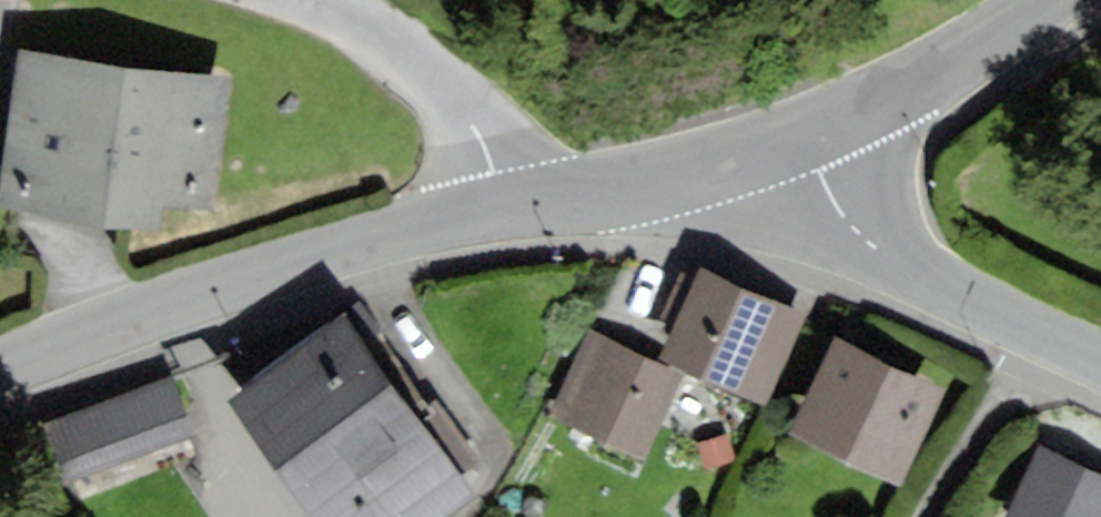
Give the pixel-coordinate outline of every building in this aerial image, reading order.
[(29,49),(12,192),(208,215),(225,72),(29,49)] [(701,279),(670,344),(775,394),(812,317),(707,267),(701,279)] [(231,395),(321,516),(436,516),(474,489),(345,312),(231,395)] [(841,333),(797,428),(904,478),(949,383),(841,333)] [(597,336),(562,411),(652,452),(687,378),(597,336)] [(175,388),(55,432),(83,507),(203,463),(175,388)] [(1013,516),(1100,516),(1100,465),(1048,441),(1013,516)]
